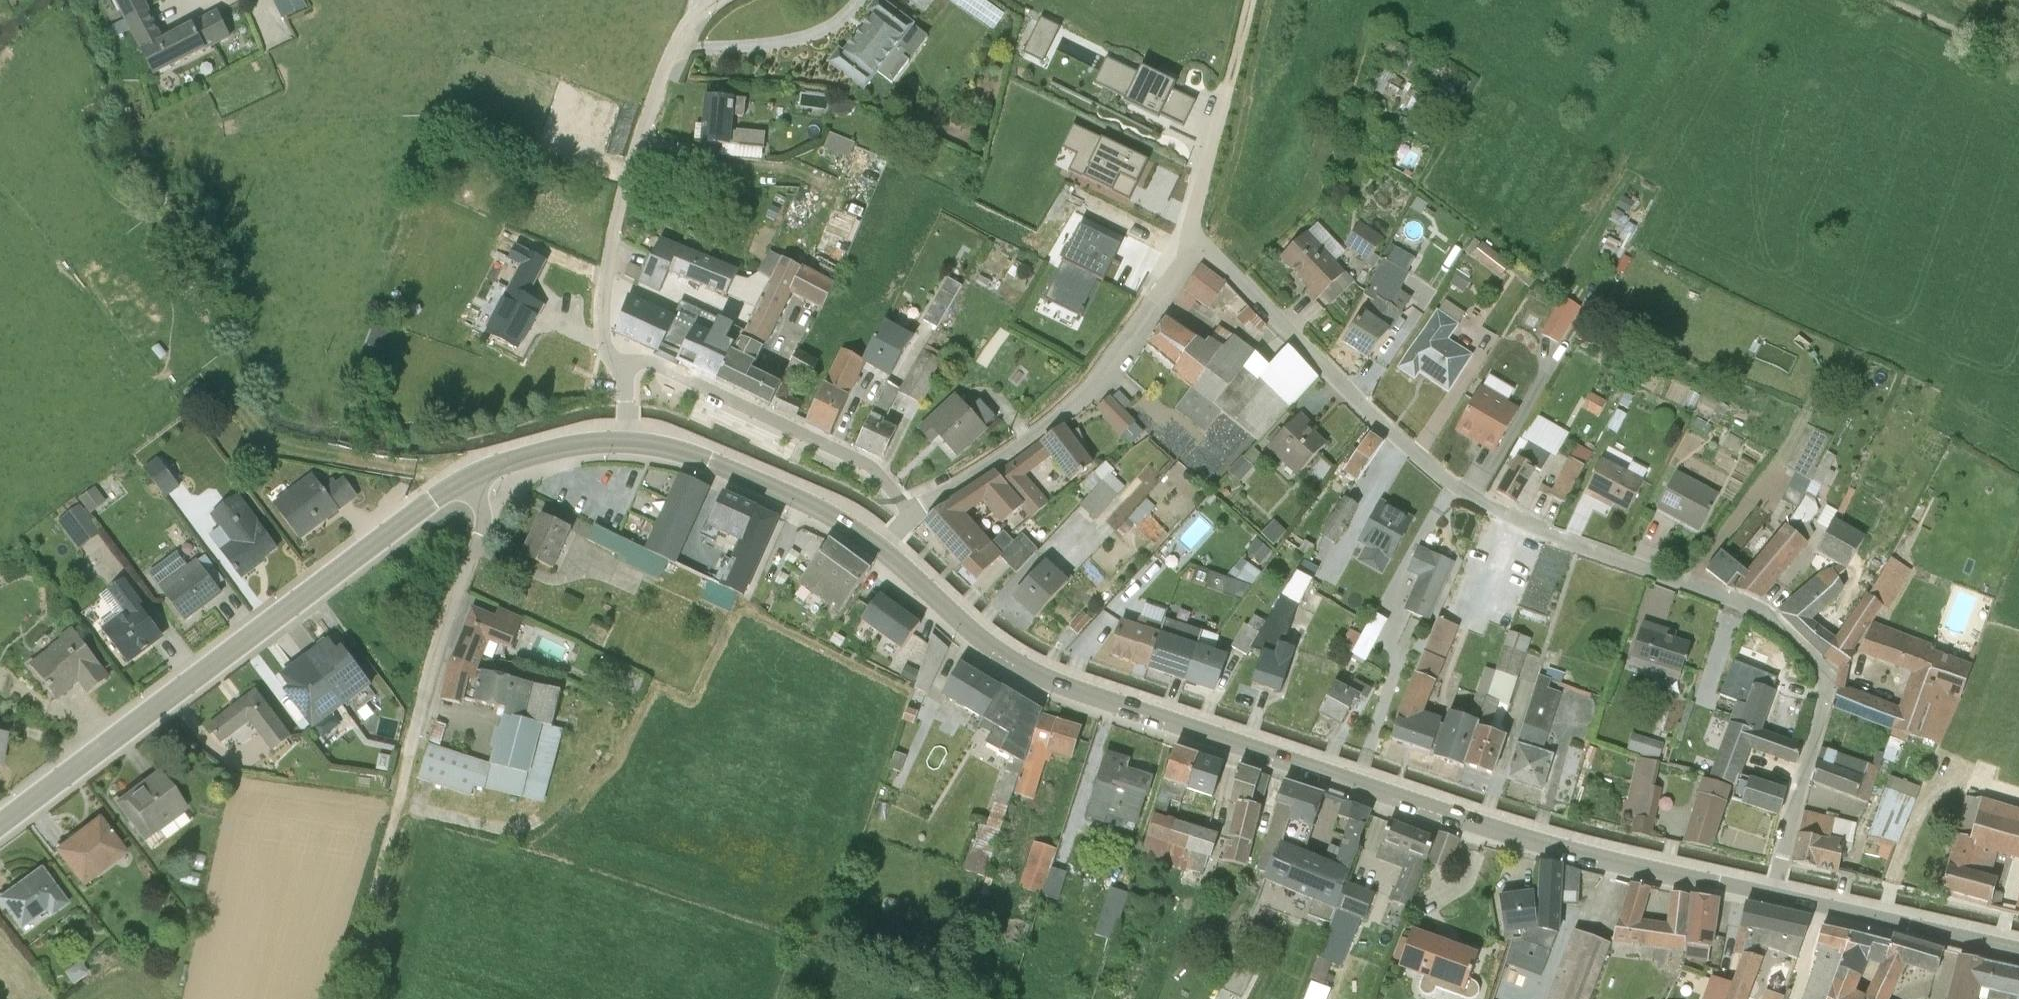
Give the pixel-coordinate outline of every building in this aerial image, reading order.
[(102,29),(107,38),(129,27),(152,72),(228,34),(216,10),(161,39),(145,8),(146,6),(143,0),(115,0),(124,17),(102,29)] [(281,16),(305,3),(304,0),(273,0),(281,16)] [(830,62),(865,89),(878,73),(891,83),(908,60),(903,56),(905,53),(911,57),(927,36),(880,0),(877,0),(869,11),(873,14),(843,54),(839,50),(830,62)] [(924,11),(933,0),(910,0),(924,11)] [(1040,18),(1023,53),(1043,63),(1060,27),(1040,18)] [(1173,89),(1138,72),(1106,56),(1093,82),(1125,98),(1160,115),(1183,126),(1196,100),(1173,89)] [(1433,62),(1422,79),(1434,85),(1443,67),(1433,62)] [(1373,77),(1369,88),(1382,95),(1392,76),(1379,69),(1375,78),(1373,77)] [(1442,82),(1428,103),(1440,110),(1454,90),(1442,82)] [(703,125),(702,140),(702,143),(722,145),(762,148),(764,149),(766,132),(736,129),(736,131),(732,131),(733,115),(743,116),(743,114),(749,114),(750,101),(747,101),(748,99),(706,95),(703,125)] [(830,102),(828,114),(833,115),(855,113),(856,103),(850,100),(835,98),(834,103),(830,102)] [(702,140),(703,125),(695,124),(694,139),(702,140)] [(1135,156),(1136,154),(1073,124),(1062,147),(1077,154),(1069,171),(1129,200),(1145,166),(1122,154),(1124,151),(1135,156)] [(828,131),(822,147),(849,158),(854,142),(828,131)] [(762,148),(722,145),(721,156),(761,160),(762,148)] [(1615,225),(1609,237),(1614,239),(1619,230),(1630,236),(1638,224),(1652,200),(1640,194),(1634,205),(1631,203),(1633,199),(1627,196),(1624,200),(1623,199),(1617,209),(1625,213),(1623,216),(1616,211),(1610,221),(1618,225),(1617,226),(1615,225)] [(1306,232),(1334,261),(1345,251),(1318,222),(1306,232)] [(1360,222),(1344,245),(1367,260),(1366,263),(1374,268),(1381,257),(1373,253),(1383,238),(1360,222)] [(1097,279),(1114,242),(1079,225),(1043,299),(1062,308),(1068,293),(1086,302),(1097,279)] [(1334,261),(1306,232),(1280,256),(1310,287),(1306,291),(1315,301),(1321,295),(1344,272),(1334,261)] [(652,254),(639,282),(659,291),(668,271),(726,294),(737,269),(660,238),(652,254)] [(1474,239),(1464,252),(1500,279),(1508,269),(1529,289),(1536,281),(1513,261),(1509,266),(1474,239)] [(1608,239),(1599,256),(1610,261),(1619,245),(1608,239)] [(519,265),(485,331),(518,349),(534,317),(537,318),(543,305),(526,296),(545,260),(515,244),(507,259),(519,265)] [(745,328),(717,381),(770,406),(781,386),(753,371),(791,294),(822,309),(836,280),(803,265),(801,267),(769,250),(757,271),(770,279),(745,328)] [(639,282),(652,254),(648,252),(640,268),(629,262),(625,274),(639,282)] [(1392,304),(1401,289),(1400,289),(1409,273),(1383,258),(1363,294),(1372,300),(1342,342),(1368,360),(1402,311),(1392,304)] [(1201,263),(1175,303),(1188,311),(1196,300),(1208,309),(1225,282),(1201,263)] [(1344,272),(1321,295),(1330,305),(1354,281),(1344,272)] [(1458,272),(1450,284),(1463,292),(1471,280),(1458,272)] [(947,277),(923,319),(937,327),(961,285),(947,277)] [(1392,304),(1402,311),(1411,298),(1401,289),(1392,304)] [(1068,293),(1062,308),(1079,316),(1079,315),(1078,314),(1081,307),(1083,308),(1086,302),(1068,293)] [(717,381),(745,328),(704,310),(701,316),(678,304),(673,313),(629,295),(628,296),(615,334),(658,353),(664,343),(682,352),(677,362),(717,381)] [(1423,367),(1452,386),(1472,356),(1449,340),(1459,324),(1458,324),(1465,313),(1445,299),(1399,369),(1414,380),(1419,374),(1423,367)] [(1561,299),(1540,335),(1559,346),(1580,309),(1561,299)] [(901,306),(895,318),(907,324),(913,312),(901,306)] [(1248,306),(1236,318),(1254,337),(1266,325),(1248,306)] [(1223,349),(1209,340),(1205,345),(1166,317),(1147,345),(1177,365),(1171,373),(1192,389),(1175,410),(1205,433),(1221,412),(1258,442),(1290,409),(1260,380),(1258,382),(1242,370),(1255,355),(1233,336),(1223,349)] [(864,362),(865,363),(890,377),(913,335),(884,319),(864,362)] [(373,323),(366,346),(382,350),(388,328),(373,323)] [(1223,349),(1233,336),(1218,325),(1209,340),(1223,349)] [(922,352),(943,366),(948,359),(925,346),(922,352)] [(1260,380),(1290,409),(1304,392),(1318,378),(1288,347),(1269,367),(1255,355),(1242,370),(1258,382),(1260,380)] [(824,385),(848,396),(865,363),(864,362),(841,351),(824,385)] [(781,386),(770,406),(795,417),(802,402),(793,397),(801,380),(808,383),(819,362),(799,352),(781,386)] [(943,366),(922,352),(900,389),(887,381),(856,447),(882,459),(896,429),(884,423),(890,409),(891,410),(899,394),(921,405),(943,366)] [(1423,367),(1419,374),(1448,393),(1452,386),(1423,367)] [(848,396),(824,385),(807,422),(807,424),(830,435),(848,396)] [(1473,401),(1480,390),(1471,385),(1465,396),(1473,401)] [(1480,390),(1473,401),(1456,431),(1472,440),(1474,436),(1483,441),(1481,445),(1494,452),(1519,409),(1481,387),(1480,390)] [(1111,400),(1123,412),(1131,404),(1119,392),(1111,400)] [(1714,412),(1720,403),(1721,401),(1706,393),(1700,406),(1714,412)] [(956,396),(920,429),(932,442),(939,436),(958,456),(986,431),(984,429),(996,418),(980,400),(978,400),(968,409),(956,396)] [(1123,412),(1111,400),(1109,399),(1099,409),(1113,423),(1111,425),(1122,436),(1134,424),(1123,412)] [(1720,403),(1714,412),(1709,420),(1717,425),(1728,409),(1720,403)] [(1617,410),(1607,428),(1617,434),(1626,415),(1617,410)] [(1283,432),(1270,445),(1267,449),(1296,476),(1325,446),(1307,428),(1310,425),(1299,415),(1283,432)] [(1528,442),(1550,455),(1555,458),(1569,434),(1536,415),(1521,439),(1520,438),(1510,456),(1518,460),(1528,442)] [(1696,419),(1691,428),(1706,437),(1711,426),(1696,419)] [(1134,424),(1122,436),(1131,445),(1143,433),(1134,424)] [(999,478),(1021,508),(1030,519),(1049,503),(1026,476),(1050,458),(1069,483),(1092,466),(1082,451),(1088,445),(1078,431),(1069,434),(1063,427),(1012,465),(1013,467),(999,478)] [(1810,481),(1816,471),(1814,470),(1830,439),(1807,427),(1786,468),(1810,481)] [(1270,445),(1283,432),(1279,428),(1266,441),(1270,445)] [(1372,431),(1341,472),(1355,481),(1385,441),(1372,431)] [(1728,434),(1721,446),(1738,455),(1745,443),(1728,434)] [(1528,442),(1518,460),(1499,493),(1514,502),(1534,468),(1540,472),(1550,455),(1528,442)] [(1570,458),(1584,467),(1590,454),(1577,446),(1570,458)] [(1242,457),(1228,472),(1240,483),(1254,467),(1252,466),(1262,455),(1253,448),(1244,459),(1242,457)] [(1607,449),(1584,493),(1602,503),(1604,499),(1628,512),(1644,481),(1642,480),(1647,471),(1607,449)] [(1786,526),(1806,544),(1813,536),(1809,525),(1818,513),(1818,511),(1814,500),(1822,487),(1826,489),(1834,474),(1829,471),(1835,458),(1826,453),(1816,471),(1810,481),(1804,496),(1805,497),(1786,526)] [(158,457),(144,467),(166,497),(180,487),(158,457)] [(1553,491),(1550,497),(1564,504),(1584,467),(1570,458),(1553,491)] [(1090,495),(1110,473),(1113,470),(1105,462),(1080,485),(1090,495)] [(1657,509),(1699,531),(1699,532),(1719,495),(1677,472),(1657,509)] [(311,473),(272,503),(299,539),(350,500),(349,499),(356,493),(343,477),(337,482),(333,478),(322,486),(311,473)] [(1021,508),(999,478),(994,473),(939,509),(923,523),(949,552),(977,527),(966,514),(982,504),(1001,525),(1021,508)] [(1110,473),(1090,495),(1079,506),(1094,520),(1125,487),(1110,473)] [(669,500),(697,513),(709,487),(680,474),(669,500)] [(94,486),(79,497),(90,512),(105,501),(94,486)] [(1550,497),(1553,491),(1544,486),(1541,492),(1550,497)] [(713,582),(737,594),(743,596),(778,518),(723,494),(706,533),(702,532),(700,537),(714,544),(719,533),(739,541),(731,560),(725,557),(713,582)] [(219,528),(209,535),(236,572),(237,571),(241,577),(256,566),(254,564),(277,548),(237,495),(210,515),(219,528)] [(1147,499),(1114,534),(1121,540),(1134,525),(1149,541),(1150,540),(1157,547),(1168,534),(1149,513),(1155,507),(1147,499)] [(1345,499),(1320,536),(1334,545),(1358,507),(1345,499)] [(658,525),(686,537),(697,513),(669,500),(658,525)] [(1364,547),(1356,562),(1381,575),(1412,519),(1381,503),(1358,544),(1364,547)] [(79,504),(56,520),(78,549),(101,532),(79,504)] [(1699,531),(1657,509),(1654,514),(1696,536),(1699,531)] [(541,516),(523,555),(553,568),(571,529),(541,516)] [(1274,521),(1261,534),(1274,546),(1287,532),(1274,521)] [(1839,566),(1846,570),(1864,539),(1834,521),(1816,553),(1839,566)] [(669,560),(647,550),(595,524),(587,540),(619,555),(616,561),(659,581),(669,560)] [(647,550),(669,560),(674,563),(686,537),(658,525),(647,550)] [(1806,544),(1786,526),(1746,572),(1721,552),(1706,571),(1727,587),(1759,598),(1806,544)] [(977,527),(949,552),(962,567),(977,553),(980,556),(991,543),(977,527)] [(1758,552),(1770,535),(1763,530),(1751,547),(1758,552)] [(977,553),(962,567),(976,581),(1000,558),(1016,574),(1038,550),(1022,534),(1014,541),(1003,531),(991,543),(980,556),(977,553)] [(1257,539),(1246,551),(1261,565),(1272,552),(1257,539)] [(830,541),(799,584),(839,613),(870,570),(830,542),(830,541)] [(1417,577),(1403,610),(1428,621),(1453,563),(1418,548),(1407,573),(1417,577)] [(217,586),(198,560),(196,558),(187,564),(177,551),(148,572),(184,620),(221,592),(217,586)] [(198,560),(217,586),(224,581),(205,556),(198,560)] [(1836,638),(1824,656),(1842,668),(1838,689),(1832,707),(1858,716),(1867,719),(1892,727),(1909,733),(1941,743),(1971,665),(1933,650),(1934,646),(1873,623),(1857,654),(1910,674),(1898,707),(1848,688),(1847,690),(1844,689),(1848,666),(1856,652),(1854,650),(1883,606),(1889,609),(1910,572),(1890,558),(1868,595),(1866,594),(1836,638)] [(1230,573),(1250,586),(1252,588),(1262,574),(1242,559),(1230,573)] [(1047,561),(1014,597),(1037,618),(1069,582),(1047,561)] [(1296,573),(1312,581),(1318,568),(1303,561),(1296,573)] [(1846,570),(1839,566),(1822,574),(1778,611),(1824,656),(1836,638),(1812,620),(1838,597),(1844,589),(1839,583),(1846,570)] [(1242,599),(1250,586),(1211,572),(1206,588),(1242,599)] [(1267,622),(1250,649),(1262,653),(1252,683),(1280,692),(1289,663),(1297,665),(1301,654),(1307,656),(1310,646),(1311,646),(1313,641),(1315,641),(1316,637),(1306,633),(1311,625),(1306,623),(1307,620),(1295,614),(1312,581),(1296,573),(1267,622)] [(149,640),(160,632),(121,580),(100,596),(113,613),(98,624),(127,662),(152,644),(149,640)] [(737,594),(713,582),(710,581),(701,600),(729,613),(737,594)] [(881,636),(900,609),(880,595),(861,621),(881,636)] [(1148,668),(1165,619),(1166,614),(1143,606),(1140,617),(1139,617),(1136,625),(1122,620),(1114,642),(1122,645),(1117,658),(1148,668)] [(473,609),(457,649),(482,660),(489,641),(510,650),(523,618),(499,608),(494,618),(473,609)] [(900,609),(881,636),(901,650),(920,624),(900,609)] [(1083,612),(1069,627),(1077,635),(1091,619),(1083,612)] [(1361,635),(1351,654),(1365,662),(1387,621),(1374,612),(1361,635)] [(1250,649),(1267,622),(1254,615),(1248,626),(1244,624),(1231,647),(1246,656),(1250,649)] [(1465,765),(1496,672),(1485,668),(1466,718),(1448,712),(1443,726),(1439,724),(1441,719),(1423,713),(1458,627),(1438,618),(1415,673),(1391,739),(1430,752),(1432,746),(1437,748),(1433,758),(1464,768),(1465,765)] [(1165,619),(1148,668),(1186,681),(1203,631),(1165,619)] [(592,621),(584,637),(600,644),(608,629),(592,621)] [(1642,623),(1628,666),(1680,682),(1689,652),(1688,651),(1690,645),(1673,639),(1662,636),(1663,630),(1642,623)] [(60,639),(27,664),(46,689),(47,688),(55,698),(71,686),(68,683),(77,677),(88,692),(108,677),(70,627),(58,637),(60,639)] [(1351,654),(1361,635),(1350,630),(1339,648),(1351,654)] [(1662,636),(1673,639),(1675,633),(1663,630),(1662,636)] [(1203,631),(1186,681),(1214,690),(1226,655),(1214,651),(1219,636),(1203,631)] [(149,640),(152,644),(163,635),(160,632),(149,640)] [(1496,672),(1465,765),(1493,775),(1505,736),(1489,731),(1498,703),(1508,706),(1531,639),(1509,632),(1496,672)] [(932,634),(914,688),(927,694),(948,649),(932,634)] [(317,645),(304,654),(342,705),(370,684),(343,647),(338,651),(330,640),(319,648),(317,645)] [(335,696),(304,654),(291,664),(293,668),(283,676),(290,686),(285,690),(313,727),(333,712),(326,702),(335,696)] [(1728,724),(1760,735),(1778,676),(1731,660),(1718,697),(1735,702),(1728,724)] [(982,720),(1001,688),(961,663),(941,696),(982,720)] [(475,702),(483,672),(478,671),(451,664),(442,700),(443,700),(463,705),(464,700),(475,702)] [(906,664),(900,676),(913,683),(918,671),(906,664)] [(1544,677),(1551,679),(1561,682),(1564,673),(1547,668),(1544,677)] [(439,748),(428,745),(418,778),(472,794),(474,786),(543,803),(563,729),(552,727),(561,690),(483,672),(475,702),(506,710),(491,766),(439,748)] [(1551,679),(1544,677),(1540,676),(1507,779),(1542,790),(1553,754),(1543,751),(1561,693),(1548,689),(1551,679)] [(1336,683),(1319,714),(1341,725),(1350,708),(1353,709),(1360,698),(1366,701),(1372,689),(1352,678),(1347,688),(1336,683)] [(1001,688),(982,720),(978,727),(990,733),(985,743),(1010,756),(986,825),(981,824),(965,871),(985,877),(1013,794),(1042,712),(1001,688)] [(255,690),(209,726),(222,743),(249,722),(272,752),(291,737),(255,690)] [(326,702),(333,712),(342,705),(335,696),(326,702)] [(1688,702),(1675,741),(1681,743),(1694,704),(1688,702)] [(908,708),(904,721),(914,725),(919,712),(908,708)] [(1042,712),(1013,794),(1034,800),(1046,761),(1050,762),(1052,754),(1071,760),(1081,728),(1080,727),(1079,729),(1070,726),(1071,723),(1057,719),(1057,720),(1044,716),(1044,715),(1042,714),(1044,710),(1043,709),(1042,712)] [(1867,719),(1858,716),(1855,727),(1863,730),(1867,719)] [(428,745),(439,748),(447,724),(436,721),(428,745)] [(1716,756),(1745,764),(1749,753),(1795,764),(1800,747),(1760,735),(1728,724),(1716,756)] [(1909,733),(1892,727),(1889,737),(1905,742),(1909,733)] [(1632,735),(1627,752),(1659,761),(1663,744),(1632,735)] [(1182,800),(1196,755),(1175,748),(1140,858),(1160,865),(1175,821),(1167,817),(1167,819),(1165,818),(1171,800),(1180,803),(1182,800)] [(1820,748),(1810,782),(1867,804),(1884,754),(1876,752),(1872,764),(1820,748)] [(894,752),(888,769),(900,773),(906,756),(894,752)] [(1107,753),(1085,819),(1104,825),(1105,823),(1121,829),(1122,828),(1130,830),(1133,832),(1135,825),(1136,826),(1152,777),(1127,769),(1130,760),(1107,753)] [(1196,755),(1182,800),(1192,803),(1193,799),(1209,804),(1210,798),(1212,799),(1223,764),(1196,755)] [(1624,801),(1621,815),(1635,818),(1632,833),(1649,837),(1660,789),(1654,787),(1659,763),(1636,757),(1626,801),(1624,801)] [(1237,804),(1261,808),(1269,777),(1238,766),(1230,802),(1237,804)] [(1741,776),(1712,768),(1709,776),(1734,785),(1731,801),(1742,803),(1741,806),(1778,815),(1785,791),(1741,776)] [(158,831),(165,840),(188,823),(182,813),(186,810),(157,772),(123,798),(152,835),(158,831)] [(1889,776),(1867,838),(1881,842),(1877,858),(1888,861),(1892,844),(1897,845),(1920,788),(1889,776)] [(1702,779),(1685,843),(1709,848),(1731,788),(1702,779)] [(1291,809),(1264,881),(1312,901),(1307,914),(1330,922),(1345,881),(1371,810),(1343,801),(1338,817),(1348,820),(1334,863),(1325,859),(1327,855),(1307,846),(1324,795),(1284,782),(1277,805),(1291,809)] [(1941,889),(1988,903),(1988,905),(1989,907),(1989,908),(1990,909),(2000,911),(2004,894),(1993,891),(1996,879),(1990,877),(1996,854),(2018,861),(2018,810),(1980,799),(1967,796),(1941,889)] [(152,835),(123,798),(116,803),(143,843),(145,841),(152,850),(165,840),(158,831),(152,835)] [(1261,808),(1237,804),(1222,860),(1246,867),(1261,808)] [(1291,809),(1277,805),(1257,870),(1256,877),(1264,881),(1291,809)] [(1829,838),(1843,842),(1852,844),(1856,824),(1803,812),(1798,835),(1828,840),(1829,838)] [(1175,821),(1160,865),(1185,873),(1186,870),(1191,853),(1208,858),(1210,859),(1218,834),(1175,821)] [(72,844),(70,840),(57,851),(84,886),(125,855),(101,822),(72,844)] [(1389,823),(1375,859),(1402,870),(1390,901),(1408,908),(1434,840),(1389,823)] [(1437,841),(1428,864),(1445,870),(1457,839),(1440,833),(1437,841)] [(1828,840),(1798,835),(1792,862),(1806,866),(1836,873),(1839,860),(1840,860),(1841,860),(1842,859),(1843,859),(1844,858),(1845,856),(1844,852),(1841,849),(1843,842),(1829,838),(1828,840)] [(1042,896),(1051,868),(1057,849),(1033,842),(1018,888),(1042,896)] [(1191,853),(1186,870),(1202,876),(1208,858),(1191,853)] [(1512,939),(1510,944),(1504,963),(1542,976),(1550,952),(1559,931),(1560,905),(1561,865),(1541,863),(1539,882),(1538,904),(1535,905),(1538,930),(1522,932),(1520,939),(1512,939)] [(1561,865),(1560,905),(1578,906),(1580,870),(1561,865)] [(1051,868),(1042,896),(1058,901),(1067,873),(1051,868)] [(0,899),(0,902),(21,930),(45,912),(50,918),(66,906),(39,870),(18,885),(20,887),(15,891),(13,889),(0,899)] [(181,871),(178,882),(195,887),(198,876),(181,871)] [(1345,881),(1330,922),(1309,979),(1324,985),(1332,964),(1341,967),(1360,920),(1365,922),(1376,894),(1345,881)] [(1683,959),(1691,896),(1671,893),(1668,923),(1640,920),(1649,889),(1632,885),(1620,921),(1618,920),(1611,942),(1670,949),(1669,959),(1683,961),(1683,959)] [(1111,888),(1094,935),(1113,942),(1128,893),(1111,888)] [(1538,930),(1535,905),(1534,893),(1499,898),(1506,944),(1510,944),(1512,939),(1520,939),(1522,932),(1538,930)] [(1691,896),(1683,959),(1708,962),(1709,948),(1710,948),(1718,900),(1691,896)] [(1726,998),(1746,998),(1766,948),(1776,952),(1775,957),(1794,964),(1809,918),(1795,915),(1745,904),(1734,956),(1741,957),(1740,959),(1731,984),(1730,986),(1726,998)] [(1850,935),(1821,928),(1817,947),(1820,948),(1801,998),(1825,998),(1850,935)] [(1393,959),(1401,962),(1398,968),(1422,977),(1420,982),(1419,987),(1419,991),(1421,993),(1424,995),(1426,996),(1429,996),(1432,995),(1434,993),(1436,989),(1465,998),(1474,998),(1476,998),(1478,996),(1479,990),(1479,988),(1478,985),(1475,982),(1469,979),(1478,953),(1413,930),(1409,940),(1401,937),(1393,959)] [(1548,998),(1589,998),(1610,944),(1574,931),(1548,998)] [(1825,998),(1862,998),(1864,996),(1855,992),(1866,963),(1879,967),(1885,962),(1890,945),(1850,935),(1825,998)] [(1879,967),(1864,996),(1862,998),(1889,998),(1905,967),(1935,977),(1943,952),(1892,937),(1890,945),(1885,962),(1879,967)] [(1215,988),(1238,998),(1243,998),(1260,964),(1233,951),(1215,988)] [(1975,998),(1983,963),(1983,962),(1960,956),(1949,998),(1975,998)] [(78,962),(62,974),(70,986),(86,975),(78,962)] [(1975,998),(1978,998),(2018,998),(2018,994),(2018,971),(1983,963),(1975,998)] [(1730,986),(1731,984),(1729,983),(1711,976),(1702,998),(1726,998),(1730,986)] [(1783,997),(1765,990),(1761,998),(1782,998),(1783,997)]
